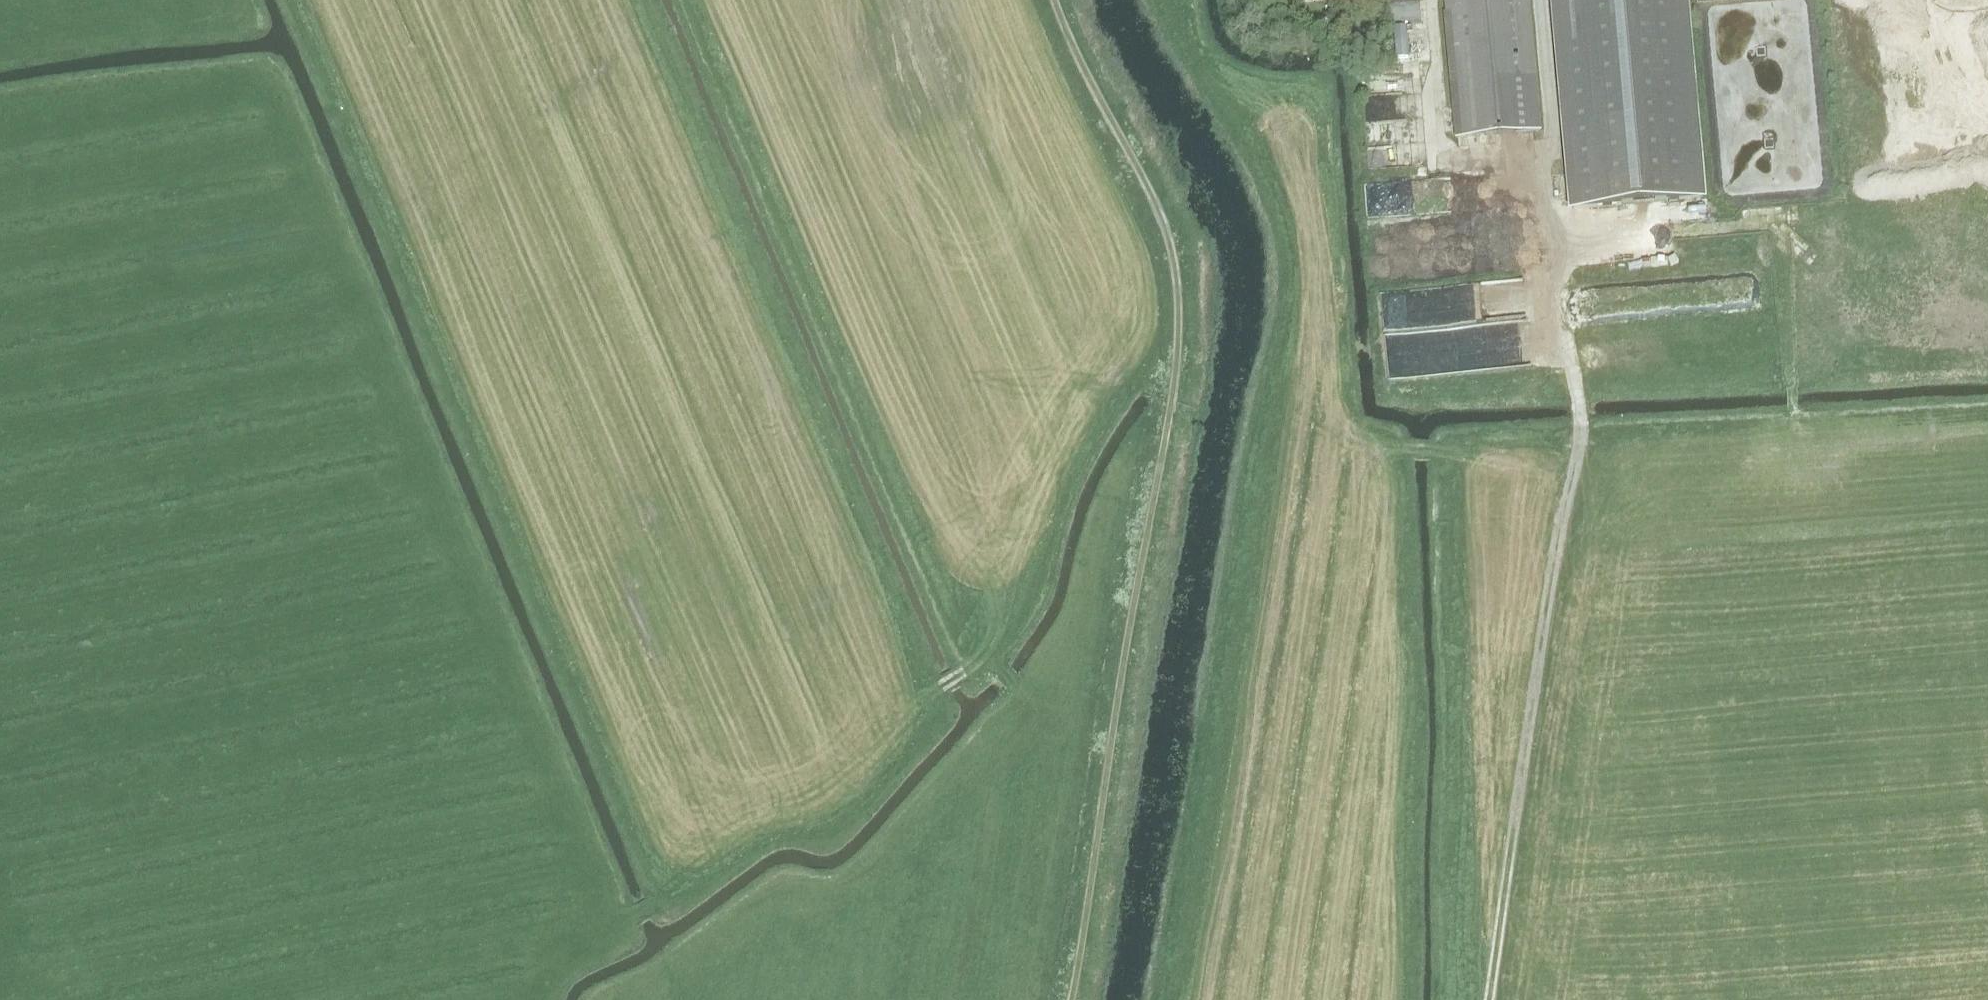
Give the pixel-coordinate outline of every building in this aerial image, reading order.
[(1419,0),(1394,0),(1387,1),(1389,22),(1420,19),(1419,0)] [(1533,50),(1529,0),(1445,0),(1457,138),(1540,130),(1533,50)] [(1575,208),(1703,197),(1686,0),(1557,0),(1575,208)]
